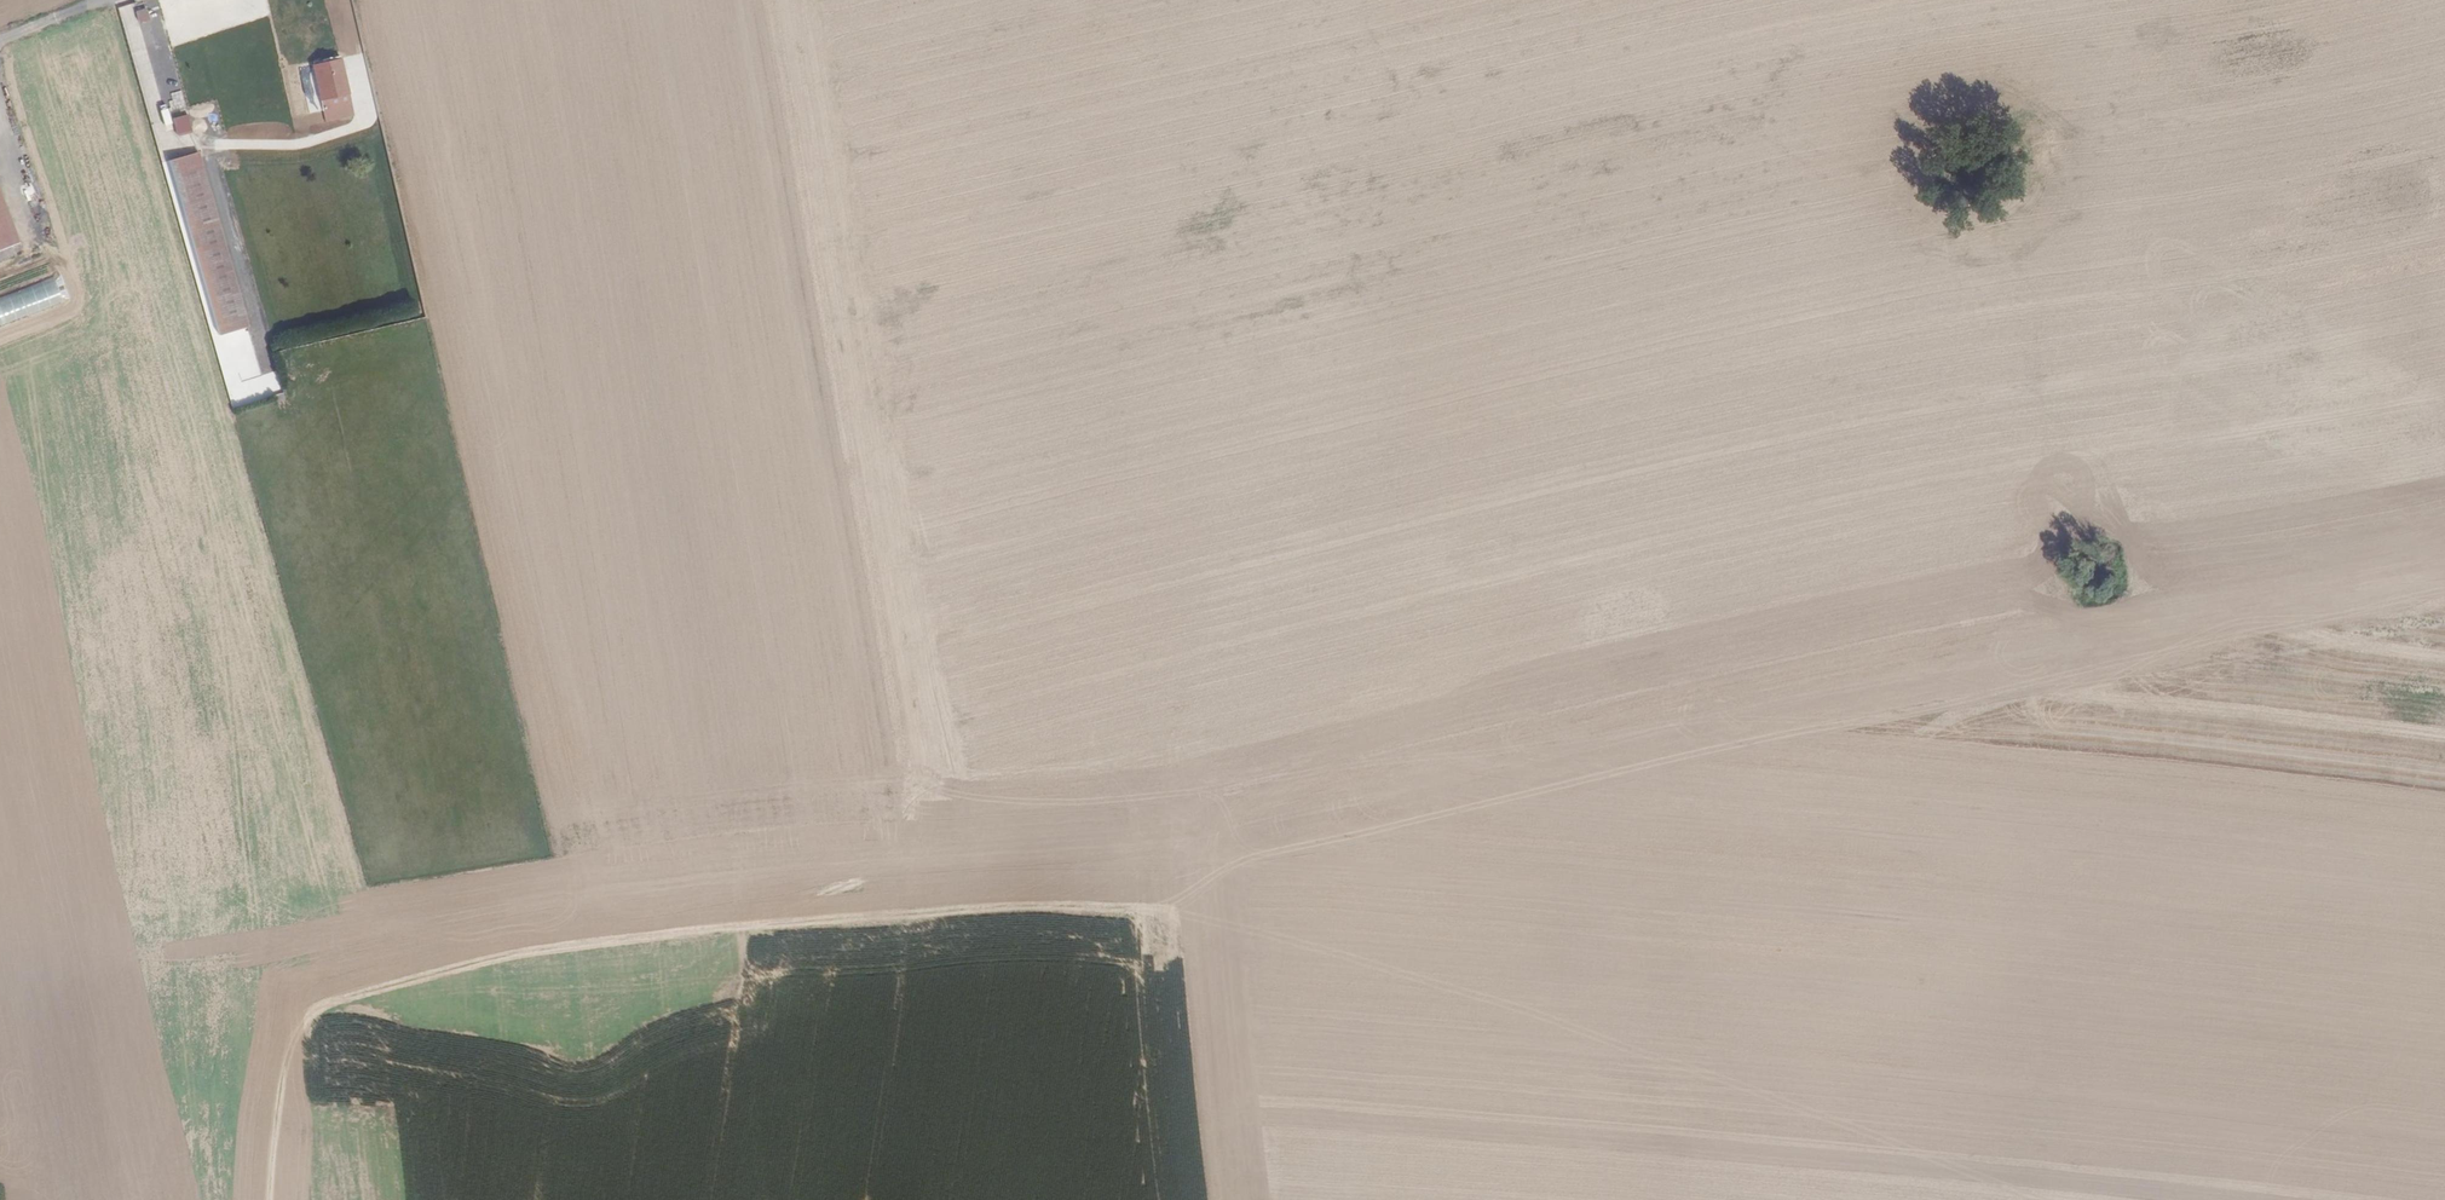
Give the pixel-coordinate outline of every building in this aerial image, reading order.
[(119,2),(148,116),(186,106),(170,43),(272,18),(267,0),(126,0),(119,2)] [(340,58),(313,65),(324,110),(352,104),(346,82),(344,82),(341,71),(344,70),(340,58)] [(311,112),(322,109),(311,64),(299,67),(311,112)] [(178,136),(192,132),(187,114),(173,118),(178,136)] [(201,152),(172,159),(217,336),(250,328),(237,277),(247,275),(228,199),(214,203),(201,152)] [(19,245),(0,190),(0,251),(19,245)]
